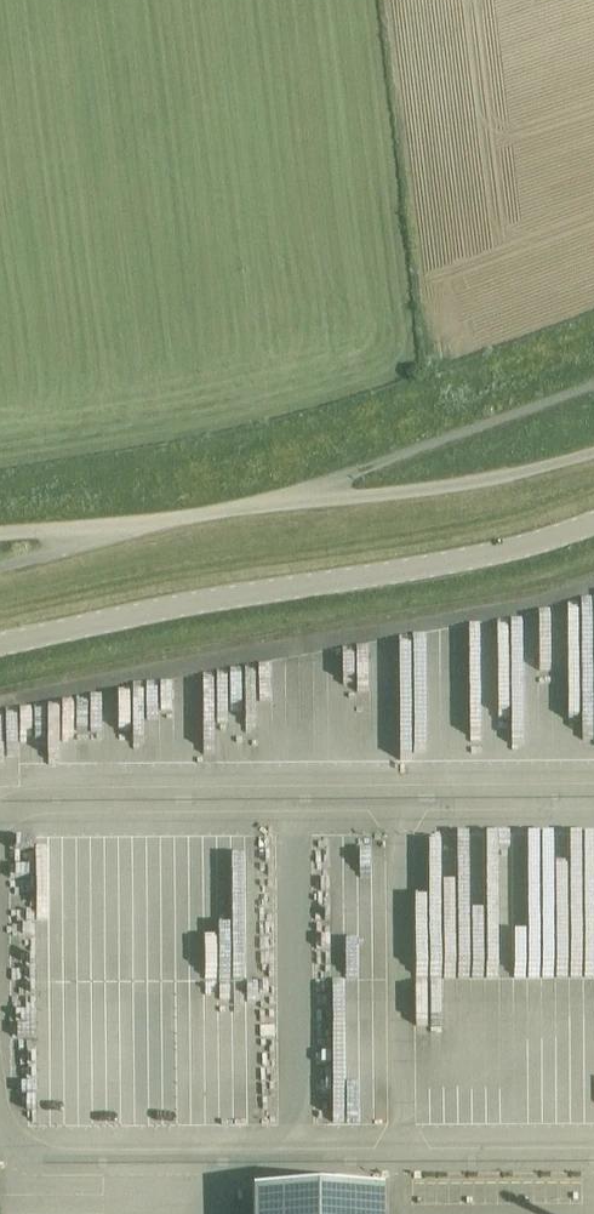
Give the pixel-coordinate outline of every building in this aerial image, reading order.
[(419,961),(419,975),(447,976),(448,962),(419,961)] [(360,1062),(378,1061),(375,989),(358,989),(360,1062)] [(385,1197),(357,1198),(254,1198),(254,1213),(385,1213),(385,1197)]
